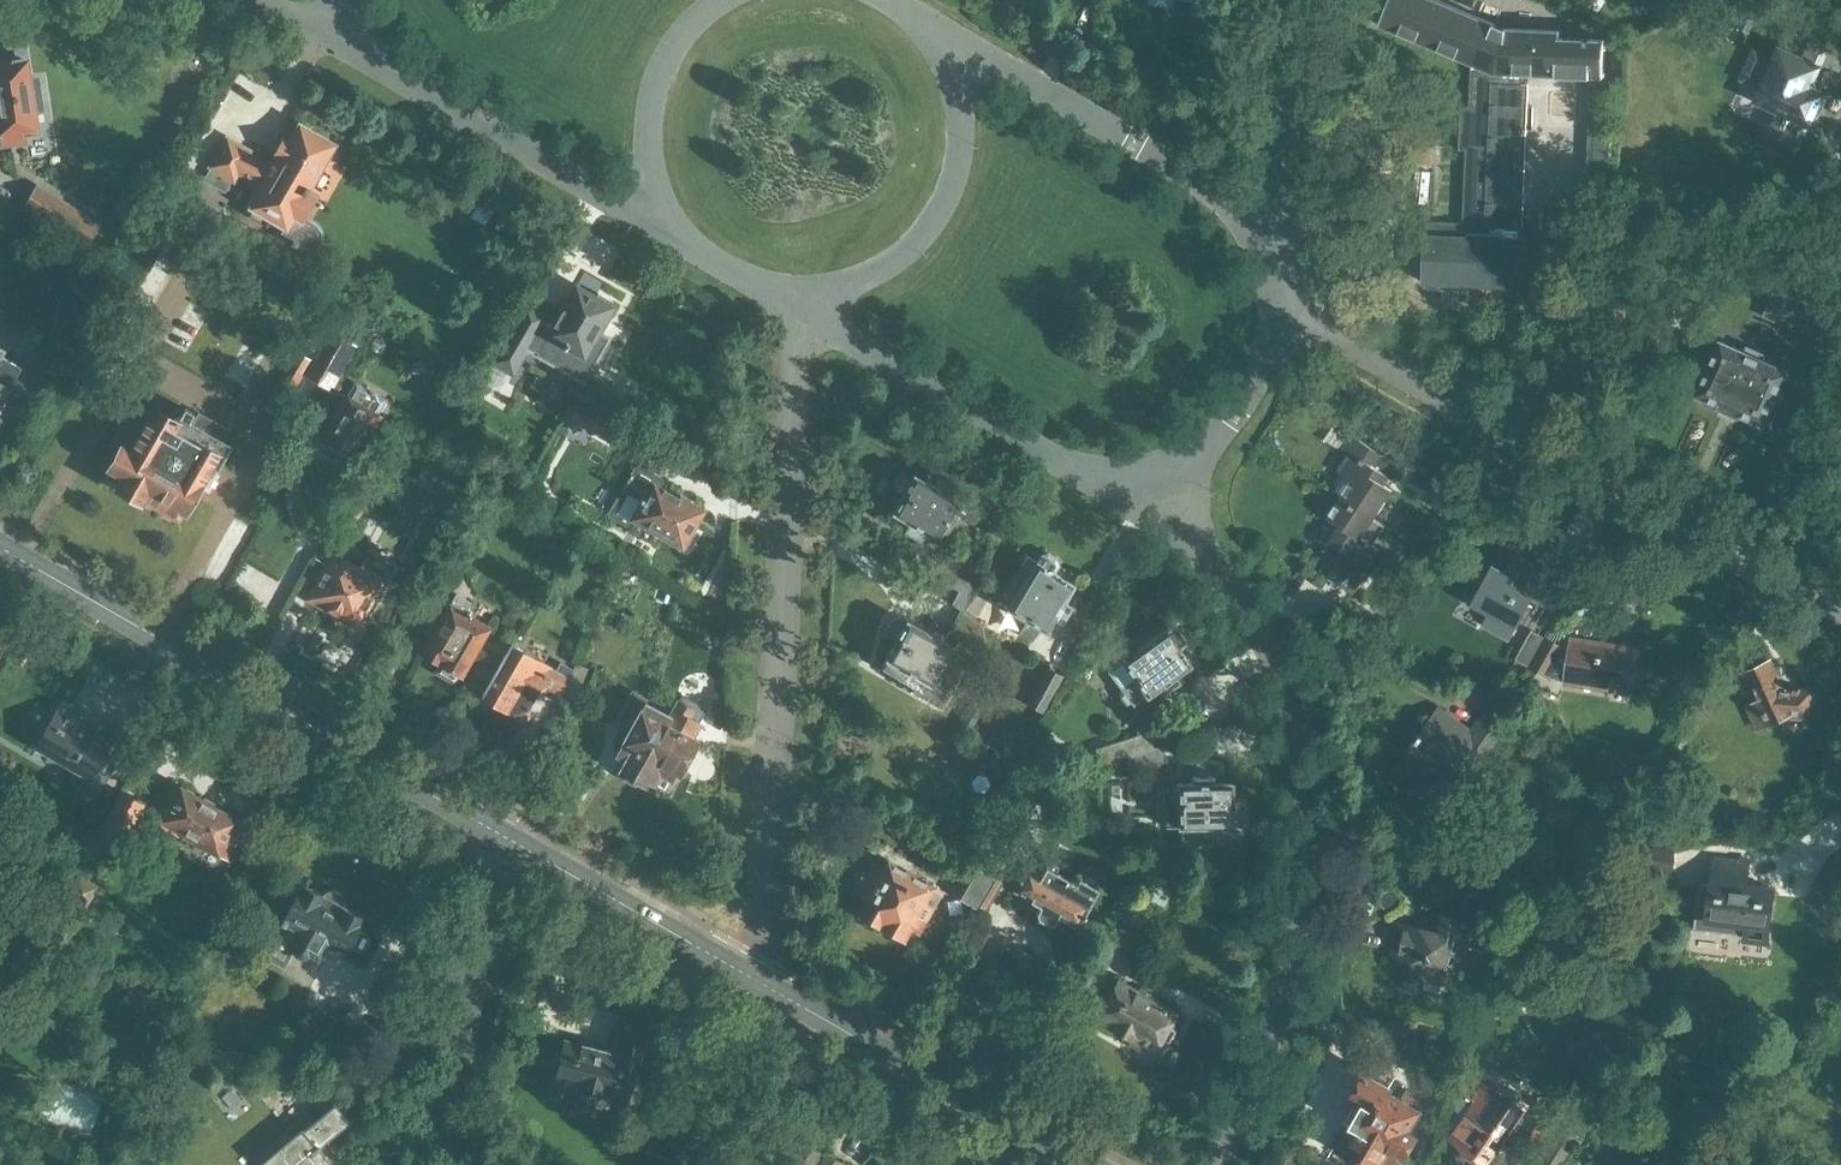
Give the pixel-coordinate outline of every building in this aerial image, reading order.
[(1528,287),(1530,287),(1530,286),(1541,286),(1543,240),(1522,239),(1523,227),(1529,84),(1519,84),(1520,74),(1604,77),(1605,39),(1560,37),(1561,30),(1507,28),(1505,27),(1505,28),(1496,25),(1497,24),(1441,0),(1383,0),(1375,21),(1380,23),(1380,24),(1472,63),(1470,106),(1462,105),(1460,149),(1467,149),(1464,222),(1432,221),(1432,223),(1433,223),(1432,235),(1426,235),(1424,282),(1464,283),(1464,284),(1466,284),(1466,283),(1474,284),(1474,285),(1476,285),(1477,284),(1485,284),(1485,285),(1487,285),(1487,284),(1496,285),(1496,286),(1498,286),(1498,285),(1506,285),(1506,286),(1508,286),(1508,285),(1517,286),(1517,287),(1519,287),(1519,286),(1528,286),(1528,287)] [(1821,105),(1822,102),(1820,102),(1823,94),(1809,88),(1826,51),(1788,34),(1775,63),(1755,54),(1744,77),(1764,86),(1758,99),(1774,107),(1765,127),(1766,127),(1799,142),(1808,122),(1810,123),(1814,116),(1815,117),(1817,114),(1814,113),(1818,104),(1821,105)] [(2,145),(27,141),(26,131),(38,129),(35,110),(43,109),(38,78),(30,80),(27,60),(15,62),(14,52),(0,54),(0,133),(2,145)] [(1611,215),(1615,93),(1599,93),(1596,215),(1611,215)] [(214,167),(207,178),(226,190),(234,177),(236,179),(240,173),(261,186),(249,206),(253,208),(248,216),(265,226),(270,218),(285,227),(281,234),(289,239),(301,246),(302,247),(303,248),(304,248),(305,248),(307,248),(308,248),(309,248),(311,248),(312,248),(313,247),(314,247),(315,246),(316,245),(317,244),(318,243),(319,242),(319,241),(320,240),(320,238),(320,237),(321,236),(321,234),(320,233),(320,232),(320,231),(319,229),(318,228),(318,227),(317,226),(316,225),(315,225),(314,224),(303,218),(315,199),(307,194),(310,188),(309,187),(334,145),(326,140),(327,138),(317,132),(316,135),(301,126),(291,144),(284,140),(277,152),(281,155),(275,164),(273,163),(269,169),(246,156),(249,151),(229,139),(213,166),(214,167)] [(38,186),(25,207),(63,230),(75,210),(38,186)] [(209,229),(221,207),(205,198),(193,220),(209,229)] [(498,210),(482,202),(474,217),(489,225),(498,210)] [(526,302),(492,362),(515,375),(531,348),(539,352),(537,355),(544,358),(553,364),(585,382),(610,338),(597,330),(614,300),(599,291),(596,297),(578,287),(557,323),(554,328),(553,330),(544,325),(549,315),(526,302)] [(1778,287),(1766,314),(1779,320),(1791,294),(1778,287)] [(1493,334),(1502,335),(1505,320),(1504,320),(1504,319),(1503,319),(1503,320),(1497,318),(1496,318),(1493,334)] [(319,351),(306,373),(333,388),(358,345),(331,329),(330,332),(318,325),(306,344),(319,351)] [(1765,424),(1778,396),(1789,371),(1766,360),(1768,354),(1748,344),(1745,351),(1721,340),(1697,394),(1721,404),(1720,406),(1723,408),(1736,415),(1737,414),(1740,415),(1741,413),(1765,424)] [(296,352),(266,407),(279,414),(310,359),(296,352)] [(2,422),(2,417),(5,417),(9,409),(25,418),(50,374),(24,360),(21,366),(0,354),(0,424),(2,422)] [(349,396),(347,395),(323,437),(340,447),(333,458),(348,467),(355,455),(356,456),(358,454),(362,456),(369,443),(365,441),(381,415),(379,414),(388,399),(357,381),(349,396)] [(136,401),(113,442),(121,447),(106,475),(107,481),(142,501),(149,489),(188,511),(203,483),(208,473),(214,477),(232,445),(225,440),(231,429),(214,419),(211,423),(199,416),(195,423),(191,421),(196,412),(187,407),(182,416),(181,415),(179,418),(177,417),(175,419),(156,408),(154,411),(136,401)] [(599,413),(590,428),(614,442),(623,426),(599,413)] [(1353,480),(1342,496),(1375,518),(1393,490),(1382,482),(1386,475),(1395,481),(1404,468),(1353,434),(1343,450),(1352,455),(1341,472),(1353,480)] [(639,466),(634,474),(632,472),(622,489),(625,490),(612,514),(631,525),(636,517),(688,546),(697,531),(692,528),(702,509),(665,488),(664,490),(659,488),(664,480),(639,466)] [(957,511),(965,516),(970,507),(915,474),(914,476),(907,471),(900,474),(895,483),(896,489),(903,493),(902,494),(904,495),(888,520),(925,543),(930,534),(939,540),(957,511)] [(475,473),(472,479),(485,486),(488,480),(475,473)] [(352,493),(338,519),(355,528),(369,502),(352,493)] [(1375,518),(1342,496),(1328,517),(1341,525),(1330,541),(1345,551),(1343,555),(1348,558),(1342,567),(1337,564),(1329,576),(1354,593),(1382,550),(1373,545),(1386,525),(1375,518)] [(344,559),(335,554),(330,564),(329,563),(322,576),(323,577),(312,597),(313,600),(326,607),(331,606),(335,599),(345,604),(342,610),(343,615),(357,622),(362,621),(384,580),(386,575),(392,579),(401,564),(372,547),(363,563),(367,565),(365,569),(354,564),(355,562),(345,557),(344,559)] [(1037,561),(1013,605),(1032,616),(1025,629),(1038,635),(1042,628),(1047,631),(1054,617),(1062,621),(1072,605),(1064,601),(1073,584),(1057,575),(1058,573),(1056,572),(1059,565),(1057,558),(1048,553),(1042,555),(1038,562),(1037,561)] [(960,589),(952,601),(963,610),(979,584),(960,573),(965,563),(950,554),(938,576),(960,589)] [(1494,567),(1474,605),(1490,613),(1485,624),(1511,638),(1517,627),(1521,618),(1528,604),(1531,598),(1546,605),(1560,576),(1527,559),(1518,554),(1510,568),(1508,573),(1494,567)] [(461,673),(463,674),(490,626),(471,616),(474,610),(470,607),(473,601),(458,593),(455,599),(445,616),(437,612),(427,630),(435,634),(425,652),(444,663),(438,672),(456,682),(461,673)] [(1357,602),(1350,614),(1371,626),(1378,614),(1357,602)] [(962,611),(948,636),(988,657),(986,625),(962,611)] [(920,677),(947,692),(960,669),(948,662),(956,647),(908,620),(907,622),(899,617),(893,619),(888,629),(889,635),(897,639),(896,641),(897,641),(887,658),(888,659),(883,667),(915,686),(920,677)] [(1122,661),(1110,670),(1124,688),(1133,700),(1136,705),(1148,696),(1160,687),(1164,693),(1179,682),(1175,676),(1190,665),(1179,649),(1180,648),(1179,647),(1184,643),(1185,640),(1175,626),(1172,626),(1167,630),(1166,628),(1139,648),(1134,641),(1122,650),(1127,657),(1122,661)] [(1525,672),(1527,667),(1531,669),(1547,640),(1531,631),(1513,666),(1525,672)] [(1547,640),(1531,669),(1547,677),(1548,675),(1563,648),(1547,640)] [(1570,652),(1563,648),(1548,675),(1566,683),(1632,693),(1638,650),(1572,640),(1570,652)] [(561,696),(568,683),(576,669),(562,661),(558,669),(513,644),(483,696),(513,713),(515,720),(521,724),(530,723),(534,716),(532,709),(542,692),(549,690),(561,697),(561,696)] [(1759,729),(1789,716),(1808,718),(1811,693),(1801,692),(1801,689),(1794,688),(1793,691),(1782,689),(1770,663),(1746,673),(1759,703),(1749,708),(1759,729)] [(1048,667),(1027,702),(1042,711),(1061,675),(1048,667)] [(584,689),(568,683),(561,696),(578,702),(584,689)] [(646,782),(648,778),(646,777),(653,766),(657,758),(648,752),(669,716),(647,704),(650,700),(634,691),(622,713),(626,716),(624,721),(633,727),(618,753),(628,758),(622,769),(625,778),(636,784),(646,782)] [(714,708),(724,708),(724,691),(714,691),(714,708)] [(674,770),(678,773),(696,741),(691,738),(700,723),(689,717),(694,709),(679,700),(670,716),(669,716),(648,752),(657,758),(653,766),(646,777),(648,778),(664,786),(665,790),(666,790),(665,787),(674,770)] [(60,708),(39,745),(60,757),(59,760),(70,767),(72,764),(77,767),(75,770),(86,776),(88,773),(92,776),(81,795),(94,803),(120,757),(107,749),(113,739),(60,708)] [(1491,712),(1485,720),(1482,718),(1471,733),(1440,710),(1398,768),(1419,784),(1436,760),(1470,785),(1488,761),(1489,762),(1507,737),(1502,733),(1509,725),(1491,712)] [(1536,727),(1519,716),(1511,729),(1528,739),(1536,727)] [(1117,760),(1155,747),(1150,733),(1098,749),(1103,764),(1117,760)] [(1164,745),(1155,747),(1117,760),(1122,777),(1169,762),(1164,745)] [(1194,783),(1179,783),(1179,788),(1165,788),(1165,804),(1167,804),(1167,827),(1182,827),(1182,843),(1214,843),(1214,826),(1242,826),(1247,821),(1247,807),(1242,802),(1233,802),(1232,782),(1213,782),(1213,775),(1194,775),(1194,783)] [(184,790),(171,782),(154,812),(185,830),(184,837),(194,843),(199,839),(230,857),(248,827),(235,820),(234,815),(228,811),(223,812),(197,798),(196,793),(188,789),(184,790)] [(148,808),(126,796),(101,838),(123,852),(148,808)] [(856,806),(858,813),(865,817),(872,815),(875,809),(873,802),(867,798),(860,800),(856,806)] [(1644,817),(1659,819),(1662,803),(1647,801),(1644,817)] [(269,840),(254,832),(242,853),(269,868),(280,848),(268,842),(269,840)] [(1641,846),(1639,867),(1674,871),(1676,849),(1641,846)] [(950,856),(944,866),(960,876),(966,866),(950,856)] [(1700,883),(1693,929),(1745,936),(1745,939),(1766,942),(1768,927),(1769,928),(1774,890),(1745,886),(1749,859),(1741,858),(1741,862),(1715,858),(1712,884),(1700,883)] [(942,891),(890,861),(884,871),(872,864),(857,890),(868,896),(861,909),(862,910),(863,909),(867,911),(868,915),(875,919),(880,918),(883,920),(882,921),(884,922),(885,921),(888,923),(889,927),(897,931),(901,930),(904,932),(903,933),(906,934),(915,918),(924,924),(942,891)] [(1043,876),(1028,867),(1022,876),(1022,875),(1018,881),(1020,881),(1014,891),(1041,907),(1038,913),(1040,919),(1050,925),(1056,923),(1059,917),(1078,928),(1084,918),(1085,919),(1087,914),(1086,913),(1100,890),(1100,889),(1105,880),(1103,873),(1093,867),(1086,869),(1081,878),(1080,878),(1077,884),(1058,873),(1061,867),(1051,861),(1043,876)] [(959,892),(986,907),(1001,879),(974,864),(959,892)] [(78,873),(65,896),(87,909),(100,886),(78,873)] [(284,967),(284,966),(292,953),(295,951),(296,954),(301,956),(305,956),(308,954),(309,952),(319,958),(326,946),(330,948),(332,949),(331,950),(333,951),(335,951),(343,955),(349,945),(355,949),(358,950),(361,950),(365,948),(368,945),(370,942),(370,939),(369,935),(367,933),(359,927),(365,916),(345,906),(346,904),(346,901),(346,897),(344,893),(341,890),(337,888),(334,888),(330,889),(326,891),(323,894),(303,883),(275,931),(266,926),(258,939),(259,939),(253,949),(257,952),(284,967)] [(1469,893),(1463,921),(1442,916),(1438,932),(1437,932),(1436,934),(1437,935),(1430,938),(1424,929),(1400,923),(1392,956),(1415,961),(1412,976),(1427,980),(1425,989),(1442,994),(1452,953),(1467,956),(1470,946),(1489,950),(1501,900),(1469,893)] [(1117,916),(1103,942),(1127,956),(1141,930),(1137,927),(1117,916)] [(239,925),(231,937),(240,942),(247,929),(239,925)] [(1175,1013),(1119,982),(1099,1018),(1134,1038),(1131,1041),(1153,1053),(1159,1041),(1163,1043),(1170,1041),(1176,1030),(1173,1024),(1170,1022),(1175,1013)] [(561,1067),(558,1079),(628,1098),(639,1059),(648,1062),(657,1029),(648,1026),(649,1021),(623,1014),(615,1047),(612,1046),(608,1048),(608,1049),(568,1039),(566,1050),(559,1048),(555,1066),(561,1067)] [(1461,1061),(1449,1046),(1440,1053),(1451,1069),(1461,1061)] [(211,1047),(208,1062),(249,1069),(251,1054),(211,1047)] [(1456,1095),(1449,1125),(1457,1130),(1453,1137),(1467,1146),(1466,1149),(1487,1164),(1514,1125),(1528,1104),(1507,1089),(1505,1091),(1491,1081),(1494,1077),(1482,1068),(1465,1092),(1460,1098),(1456,1096),(1456,1095)] [(1379,1164),(1398,1164),(1404,1155),(1406,1156),(1419,1132),(1410,1127),(1420,1110),(1419,1109),(1424,1100),(1407,1090),(1401,1099),(1389,1092),(1391,1088),(1368,1075),(1355,1098),(1358,1100),(1346,1121),(1348,1123),(1337,1141),(1351,1149),(1350,1152),(1355,1155),(1352,1161),(1359,1164),(1370,1164),(1371,1164),(1373,1164),(1378,1164),(1379,1164)] [(1545,1158),(1556,1164),(1560,1164),(1576,1137),(1575,1136),(1585,1119),(1596,1101),(1583,1094),(1573,1112),(1545,1158)] [(297,1134),(266,1160),(270,1164),(330,1164),(316,1149),(350,1121),(335,1102),(297,1134)] [(1537,1130),(1521,1157),(1533,1164),(1549,1137),(1537,1130)] [(841,1163),(842,1162),(828,1156),(823,1164),(845,1164),(841,1163)]
